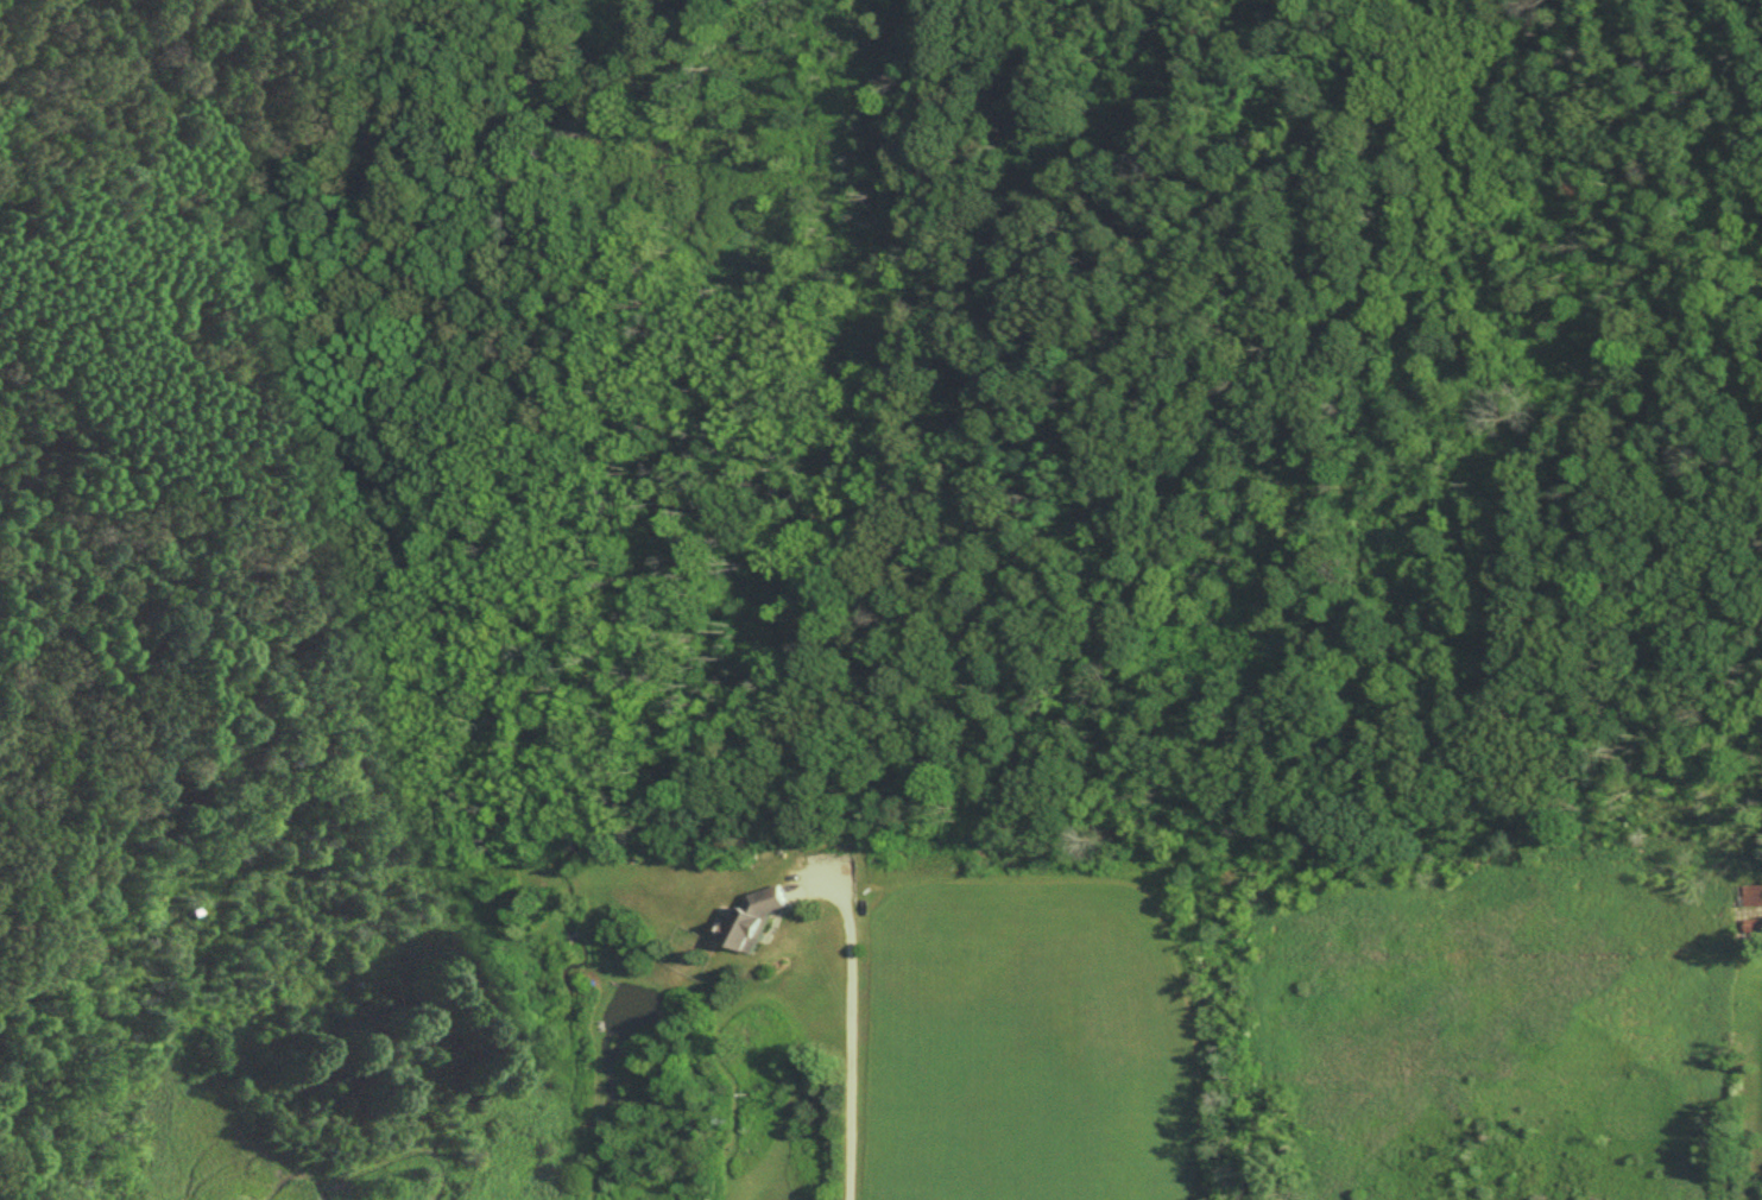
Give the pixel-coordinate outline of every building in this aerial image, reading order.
[(1738,907),(1761,905),(1761,885),(1737,886),(1738,907)] [(789,910),(782,888),(749,898),(753,910),(734,915),(746,953),(770,945),(762,918),(789,910)]
